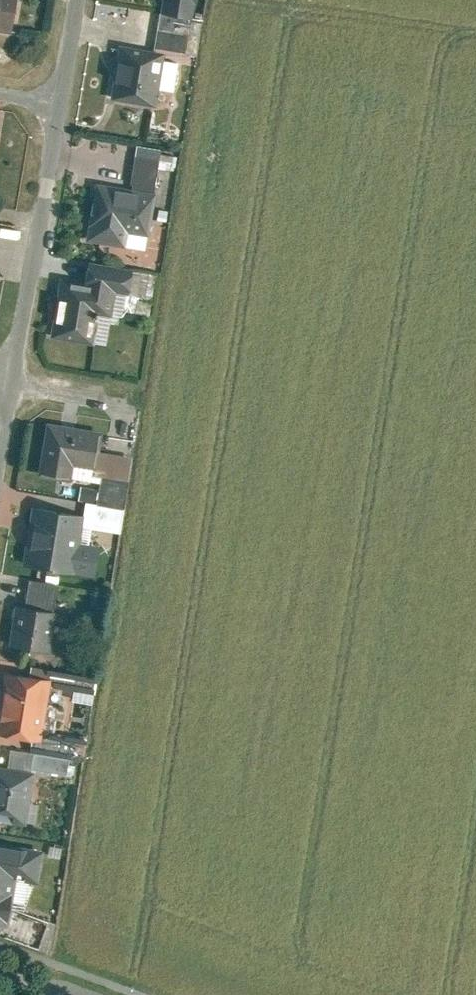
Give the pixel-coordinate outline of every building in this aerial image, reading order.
[(9,38),(15,0),(0,0),(0,37),(9,38)] [(155,34),(185,40),(193,0),(161,0),(155,34)] [(185,40),(155,34),(152,51),(182,57),(185,40)] [(110,103),(154,111),(164,57),(119,49),(110,103)] [(136,149),(134,160),(158,164),(160,153),(136,149)] [(128,193),(152,197),(158,164),(134,160),(128,193)] [(95,187),(85,245),(122,252),(125,237),(147,241),(154,198),(152,197),(128,193),(95,187)] [(86,269),(83,286),(59,282),(49,341),(88,347),(93,319),(110,322),(114,297),(126,299),(130,276),(86,269)] [(92,474),(98,437),(45,428),(37,478),(68,483),(70,471),(92,474)] [(31,511),(21,569),(72,578),(82,520),(31,511)] [(15,609),(7,650),(47,657),(55,616),(15,609)] [(0,697),(0,744),(39,751),(50,684),(4,676),(0,697)] [(24,830),(33,776),(0,771),(0,826),(24,830)] [(42,855),(0,848),(0,933),(5,933),(13,886),(36,890),(42,855)]
